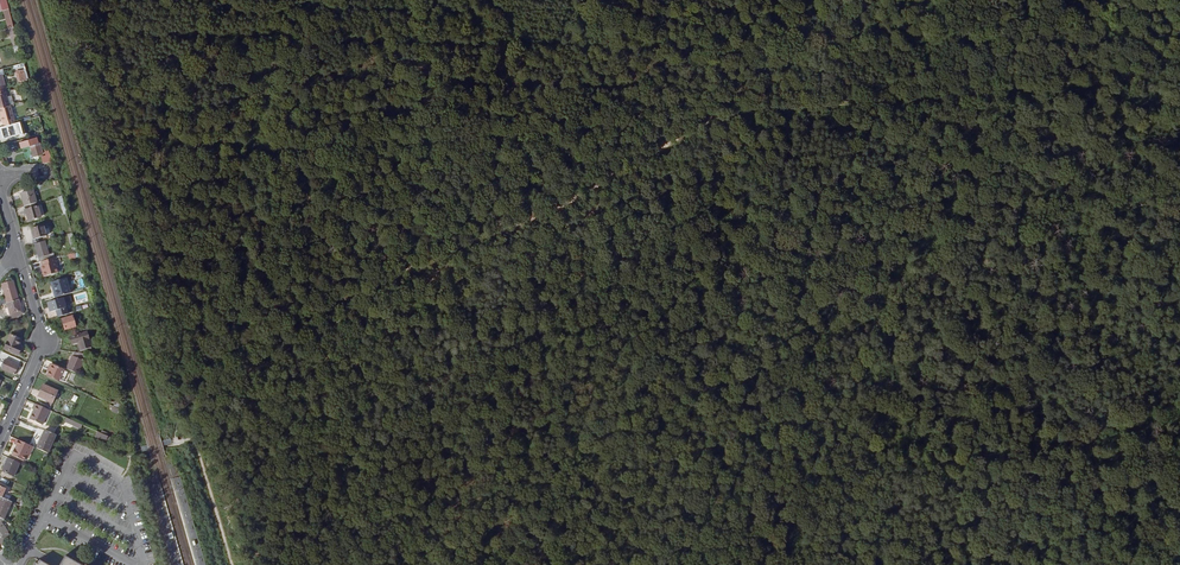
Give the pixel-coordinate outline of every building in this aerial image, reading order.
[(0,7),(1,11),(3,11),(9,9),(7,0),(1,0),(2,6),(0,7)] [(9,9),(3,11),(6,20),(12,18),(9,9)] [(6,20),(8,28),(14,26),(12,18),(6,20)] [(17,35),(14,26),(8,28),(13,44),(18,42),(16,35),(17,35)] [(17,74),(20,82),(29,79),(27,72),(25,73),(24,70),(20,71),(21,73),(17,74)] [(0,89),(0,108),(9,105),(10,105),(6,91),(5,87),(0,89)] [(13,123),(9,105),(0,108),(0,114),(4,126),(13,123)] [(25,126),(20,127),(21,134),(31,131),(29,124),(32,123),(31,119),(24,121),(25,126)] [(36,138),(28,140),(33,156),(43,153),(40,144),(38,144),(36,138)] [(21,193),(25,206),(37,203),(33,190),(21,193)] [(27,214),(29,221),(41,217),(38,206),(25,210),(26,214),(27,214)] [(44,225),(31,229),(34,240),(47,236),(44,225)] [(78,251),(73,234),(68,235),(73,252),(78,251)] [(41,262),(55,258),(54,253),(49,254),(45,241),(35,244),(40,262),(41,262)] [(55,258),(41,262),(43,266),(41,266),(44,277),(59,272),(55,258)] [(52,283),(56,297),(70,293),(66,279),(52,283)] [(2,284),(7,303),(19,300),(13,280),(2,284)] [(63,298),(48,302),(51,312),(57,310),(59,316),(67,314),(64,304),(71,301),(70,296),(63,298)] [(23,313),(19,300),(7,303),(11,317),(23,313)] [(73,316),(62,319),(65,329),(76,326),(73,316)] [(87,332),(70,337),(72,344),(78,342),(80,349),(91,346),(87,332)] [(21,340),(11,335),(4,349),(18,355),(22,347),(19,346),(21,340)] [(87,353),(74,351),(67,368),(78,373),(79,372),(83,374),(88,363),(84,361),(87,353)] [(19,365),(6,359),(1,369),(15,375),(19,365)] [(64,369),(52,364),(48,373),(53,375),(52,377),(60,380),(64,369)] [(58,390),(44,384),(39,396),(47,400),(45,404),(51,407),(58,390)] [(104,385),(100,395),(106,398),(110,388),(104,385)] [(49,409),(35,403),(32,409),(34,409),(30,419),(43,424),(49,409)] [(114,406),(111,405),(109,409),(114,411),(114,412),(125,416),(123,410),(121,409),(114,406)] [(82,424),(67,417),(64,424),(72,428),(73,426),(80,429),(82,424)] [(56,434),(45,429),(37,448),(48,453),(56,434)] [(34,446),(16,439),(14,444),(18,445),(16,449),(15,448),(14,449),(12,450),(11,452),(12,454),(12,455),(24,460),(28,450),(31,452),(34,446)] [(20,463),(8,457),(3,470),(14,475),(20,463)] [(2,497),(0,501),(0,517),(1,518),(4,519),(12,501),(2,497)] [(0,518),(0,542),(1,543),(9,537),(6,533),(8,532),(1,522),(5,519),(4,519),(1,518),(0,518)]
